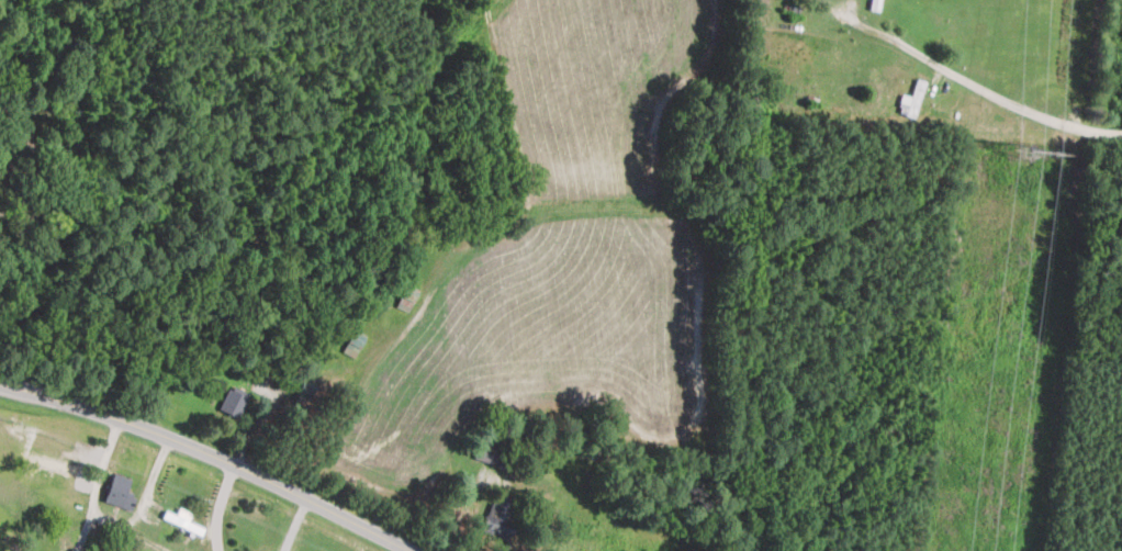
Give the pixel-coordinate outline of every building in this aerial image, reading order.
[(926,81),(917,78),(911,96),(902,94),(896,112),(914,118),(926,81)] [(395,306),(409,311),(417,286),(402,283),(395,306)] [(341,350),(355,357),(366,335),(352,328),(341,350)] [(237,418),(248,397),(228,387),(217,408),(237,418)] [(126,490),(131,477),(113,472),(102,499),(130,509),(136,493),(126,490)]
